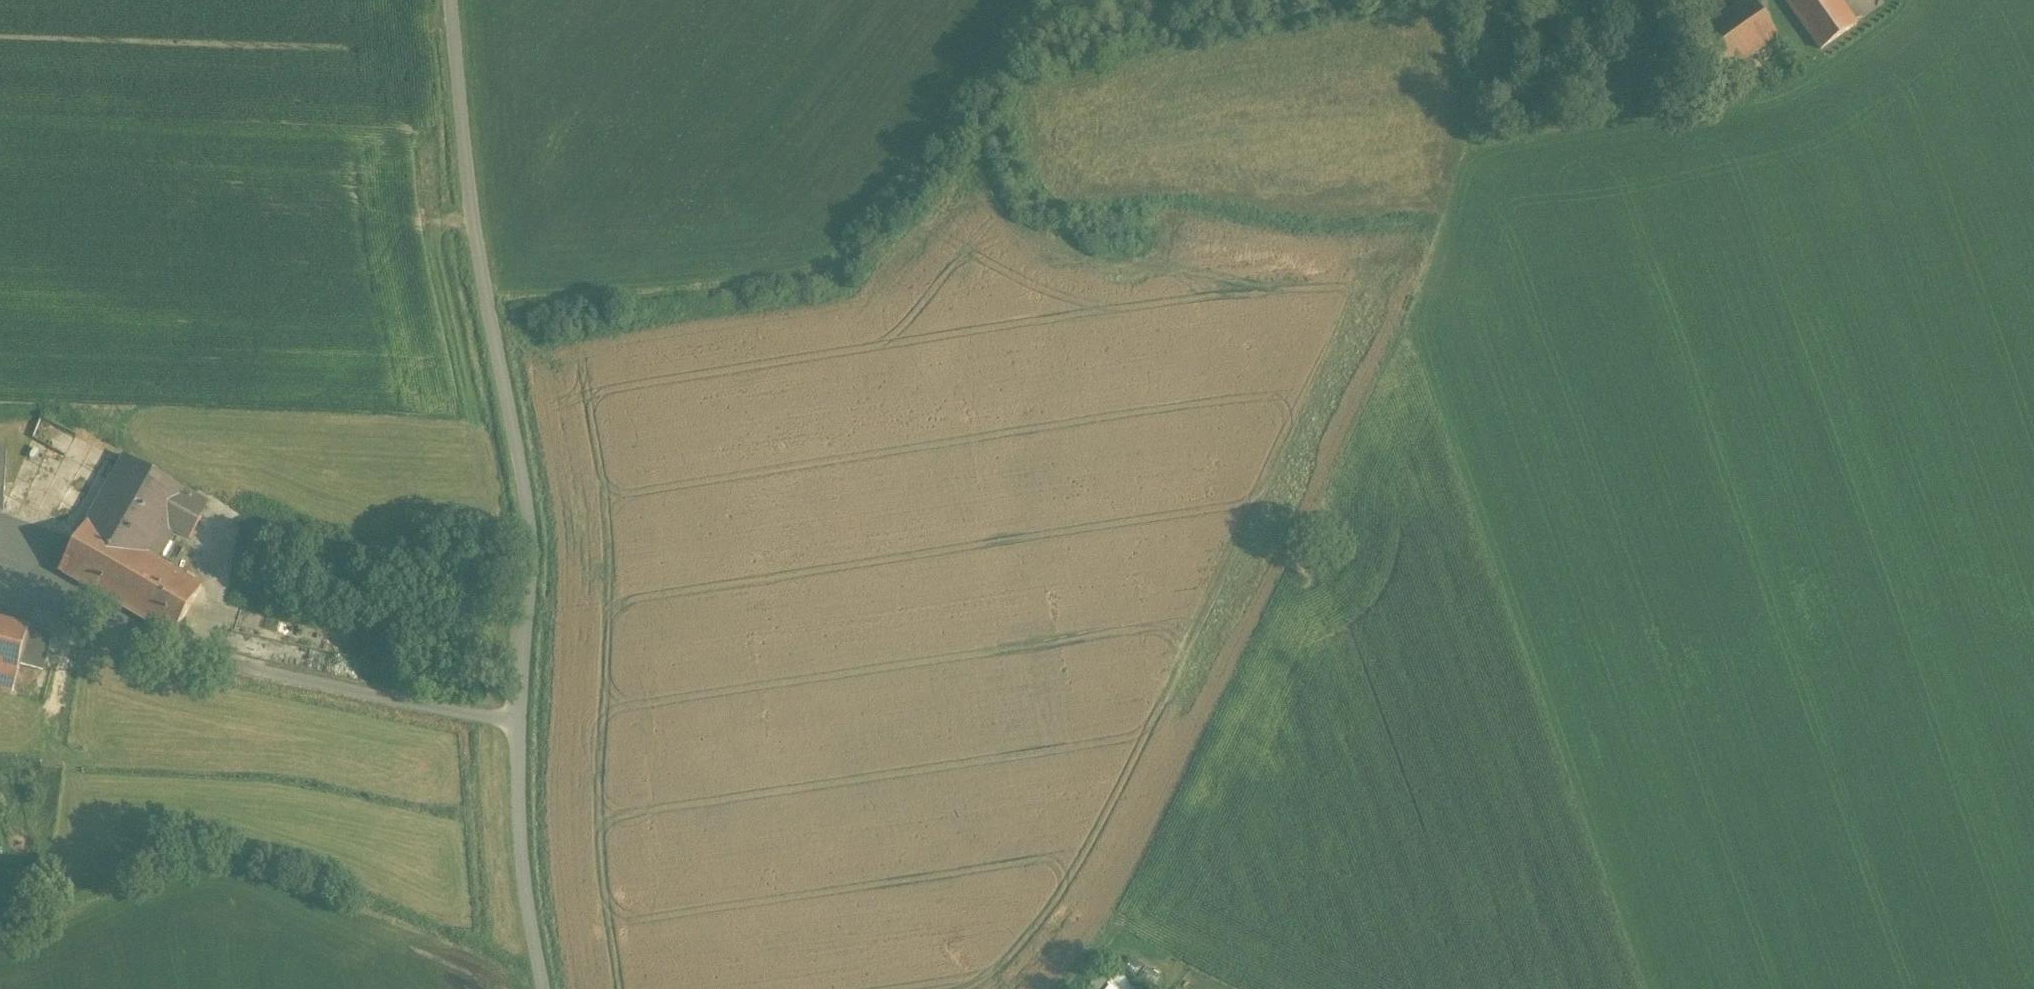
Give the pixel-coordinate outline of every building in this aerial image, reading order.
[(1697,33),(1725,73),(1751,54),(1777,36),(1752,0),(1744,0),(1697,33)] [(1838,0),(1789,0),(1788,1),(1788,0),(1786,1),(1787,3),(1788,3),(1819,48),(1820,50),(1822,48),(1854,25),(1854,26),(1856,25),(1854,23),(1838,0)] [(125,456),(59,571),(60,572),(60,571),(127,610),(156,561),(173,530),(189,539),(208,505),(125,456)] [(201,587),(156,561),(127,610),(173,636),(201,587)] [(0,620),(0,689),(12,692),(29,627),(0,620)] [(1116,971),(1101,988),(1137,988),(1116,971)]
